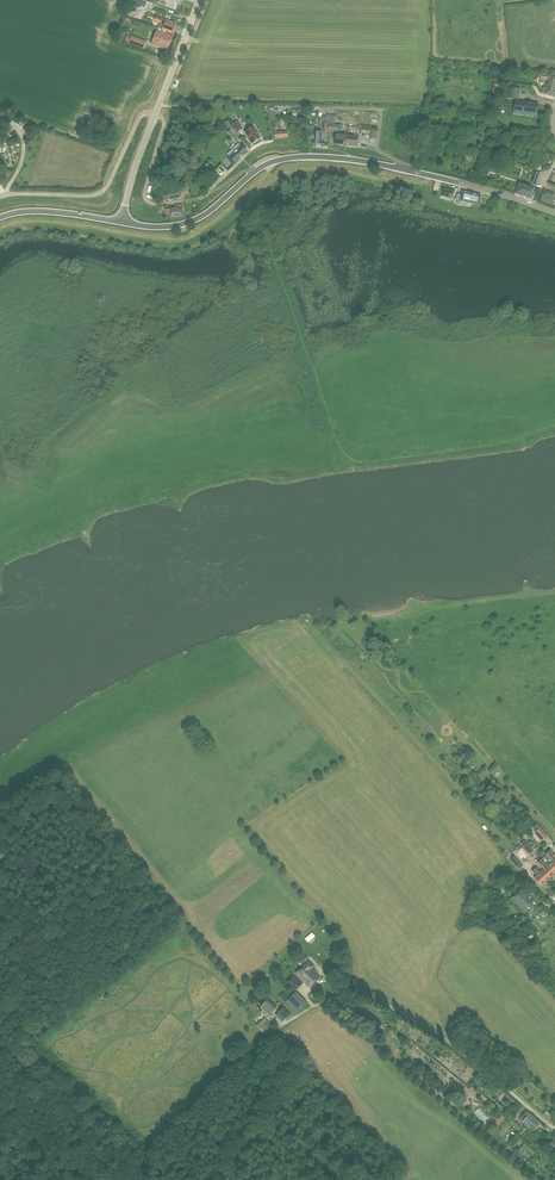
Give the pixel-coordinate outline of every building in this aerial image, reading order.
[(159,3),(175,10),(179,0),(151,0),(159,3)] [(140,12),(152,17),(154,11),(142,6),(140,12)] [(172,37),(165,34),(167,31),(172,33),(175,23),(166,20),(161,18),(157,16),(155,21),(160,23),(152,44),(167,50),(172,37)] [(128,43),(138,47),(141,39),(131,35),(128,43)] [(540,79),(546,81),(544,87),(543,87),(541,93),(554,96),(554,92),(554,76),(550,74),(541,73),(540,79)] [(518,99),(520,89),(510,87),(508,97),(518,99)] [(537,103),(515,101),(514,110),(536,113),(537,103)] [(327,131),(327,123),(327,117),(321,117),(321,123),(322,123),(322,132),(316,131),(314,146),(324,147),(325,142),(327,142),(327,131)] [(237,121),(233,123),(238,131),(242,129),(237,121)] [(327,123),(327,131),(328,131),(328,132),(333,132),(333,131),(337,131),(338,124),(327,123)] [(253,126),(245,131),(252,143),(260,138),(253,126)] [(227,131),(236,143),(242,138),(233,127),(227,131)] [(274,128),(274,131),(275,138),(288,137),(287,130),(279,131),(279,127),(274,128)] [(346,144),(347,132),(344,132),(344,134),(336,133),(335,144),(346,144)] [(347,132),(346,144),(357,145),(358,135),(347,134),(347,132)] [(241,146),(229,157),(235,163),(247,152),(241,146)] [(221,162),(226,166),(230,162),(226,157),(221,162)] [(531,195),(532,192),(533,193),(534,190),(533,189),(538,173),(533,171),(528,186),(519,183),(516,193),(530,198),(531,197),(532,198),(533,195),(531,195)] [(544,196),(552,199),(554,193),(546,190),(544,196)] [(179,191),(167,193),(161,194),(162,200),(169,199),(180,197),(179,191)] [(456,200),(460,200),(460,201),(478,205),(481,195),(462,191),(461,194),(457,193),(456,200)] [(175,205),(175,208),(165,209),(166,215),(170,215),(171,218),(183,217),(182,204),(175,205)] [(535,833),(542,841),(548,835),(540,828),(535,833)] [(528,843),(523,847),(530,854),(534,850),(532,847),(528,843)] [(518,851),(525,858),(529,855),(522,847),(522,848),(519,845),(516,848),(518,851)] [(554,865),(554,854),(551,849),(546,853),(547,854),(546,855),(554,865)] [(542,858),(554,872),(554,865),(546,855),(542,858)] [(550,876),(554,872),(542,858),(539,860),(546,867),(544,869),(550,876)] [(514,864),(519,869),(523,866),(518,860),(514,864)] [(535,869),(545,880),(550,876),(544,869),(542,871),(537,866),(535,869)] [(545,880),(535,869),(533,870),(537,875),(535,877),(541,884),(545,880)] [(523,911),(534,900),(521,888),(511,899),(523,911)] [(335,947),(341,954),(348,948),(343,941),(335,947)] [(296,973),(310,987),(320,976),(312,968),(314,966),(308,960),(296,973)] [(540,973),(544,979),(549,975),(545,970),(540,973)] [(295,991),(303,982),(294,974),(286,983),(295,991)] [(297,1013),(308,1002),(297,991),(286,1002),(297,1013)] [(284,1000),(288,996),(284,992),(279,995),(284,1000)] [(269,1014),(277,1006),(268,998),(261,1006),(269,1014)] [(290,1013),(284,1007),(279,1012),(285,1019),(290,1013)] [(272,1031),(262,1020),(259,1023),(266,1031),(265,1032),(268,1035),(272,1031)] [(535,1130),(541,1123),(530,1113),(524,1121),(535,1130)] [(554,1152),(554,1139),(550,1135),(544,1144),(554,1152)]
